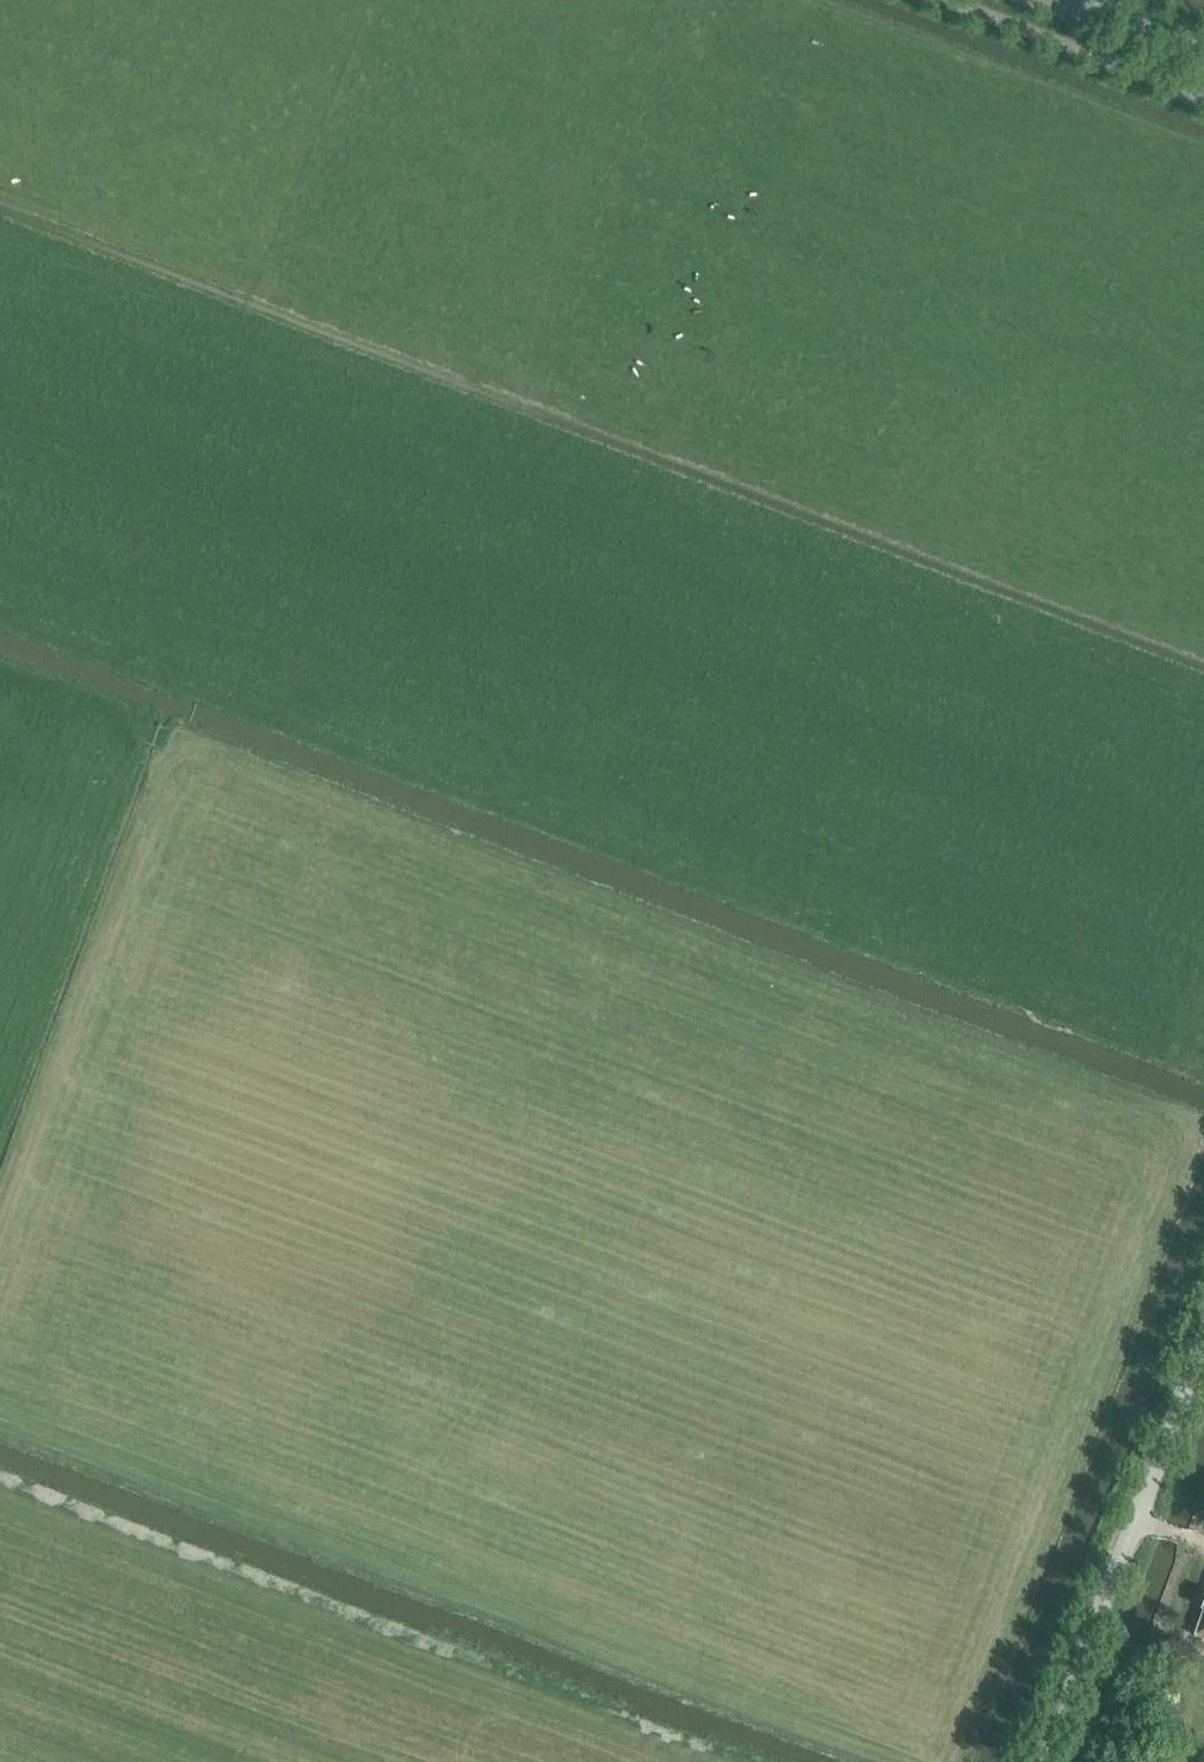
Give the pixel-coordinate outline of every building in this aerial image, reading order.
[(1196,1637),(1203,1640),(1203,1615),(1196,1637)]
